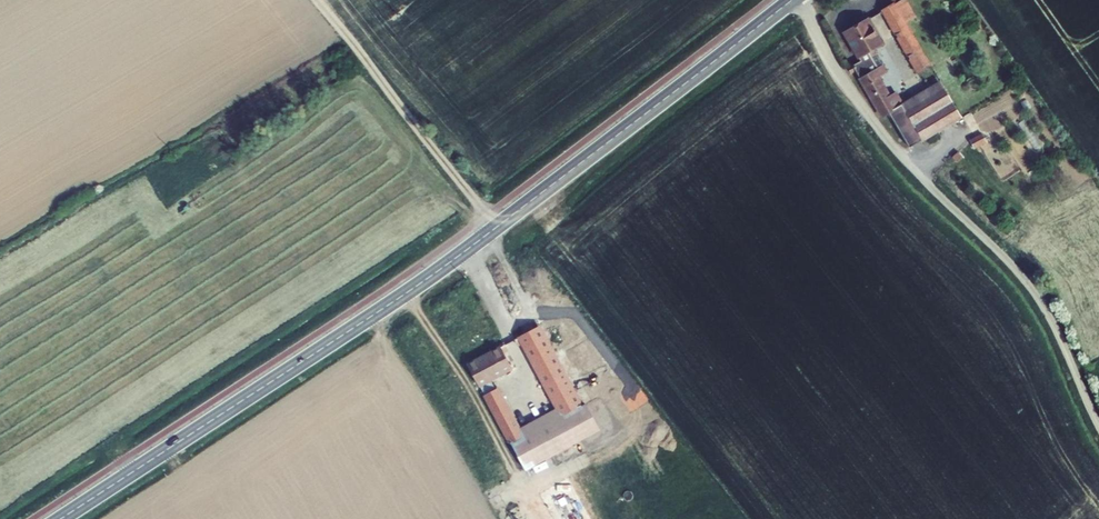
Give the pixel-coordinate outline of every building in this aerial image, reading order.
[(883,11),(918,72),(929,65),(894,5),(883,11)] [(868,20),(844,33),(858,57),(860,61),(853,66),(856,71),(860,79),(882,117),(890,112),(896,108),(902,105),(896,94),(890,97),(878,76),(886,72),(872,49),(882,44),(868,20)] [(922,140),(961,117),(948,94),(941,82),(902,105),(922,140)] [(910,147),(922,140),(902,105),(896,108),(890,112),(910,147)] [(984,132),(972,139),(977,148),(989,141),(984,132)] [(541,325),(518,337),(522,345),(556,409),(565,415),(584,405),(541,325)] [(501,346),(467,364),(480,388),(513,370),(509,361),(505,353),(501,346)] [(521,428),(500,387),(484,396),(510,444),(522,438),(520,428),(521,428)] [(597,399),(587,404),(601,430),(610,425),(597,399)] [(522,438),(510,444),(514,452),(517,451),(526,470),(601,431),(601,430),(587,404),(586,403),(584,405),(565,415),(556,409),(521,428),(520,428),(522,438)]
